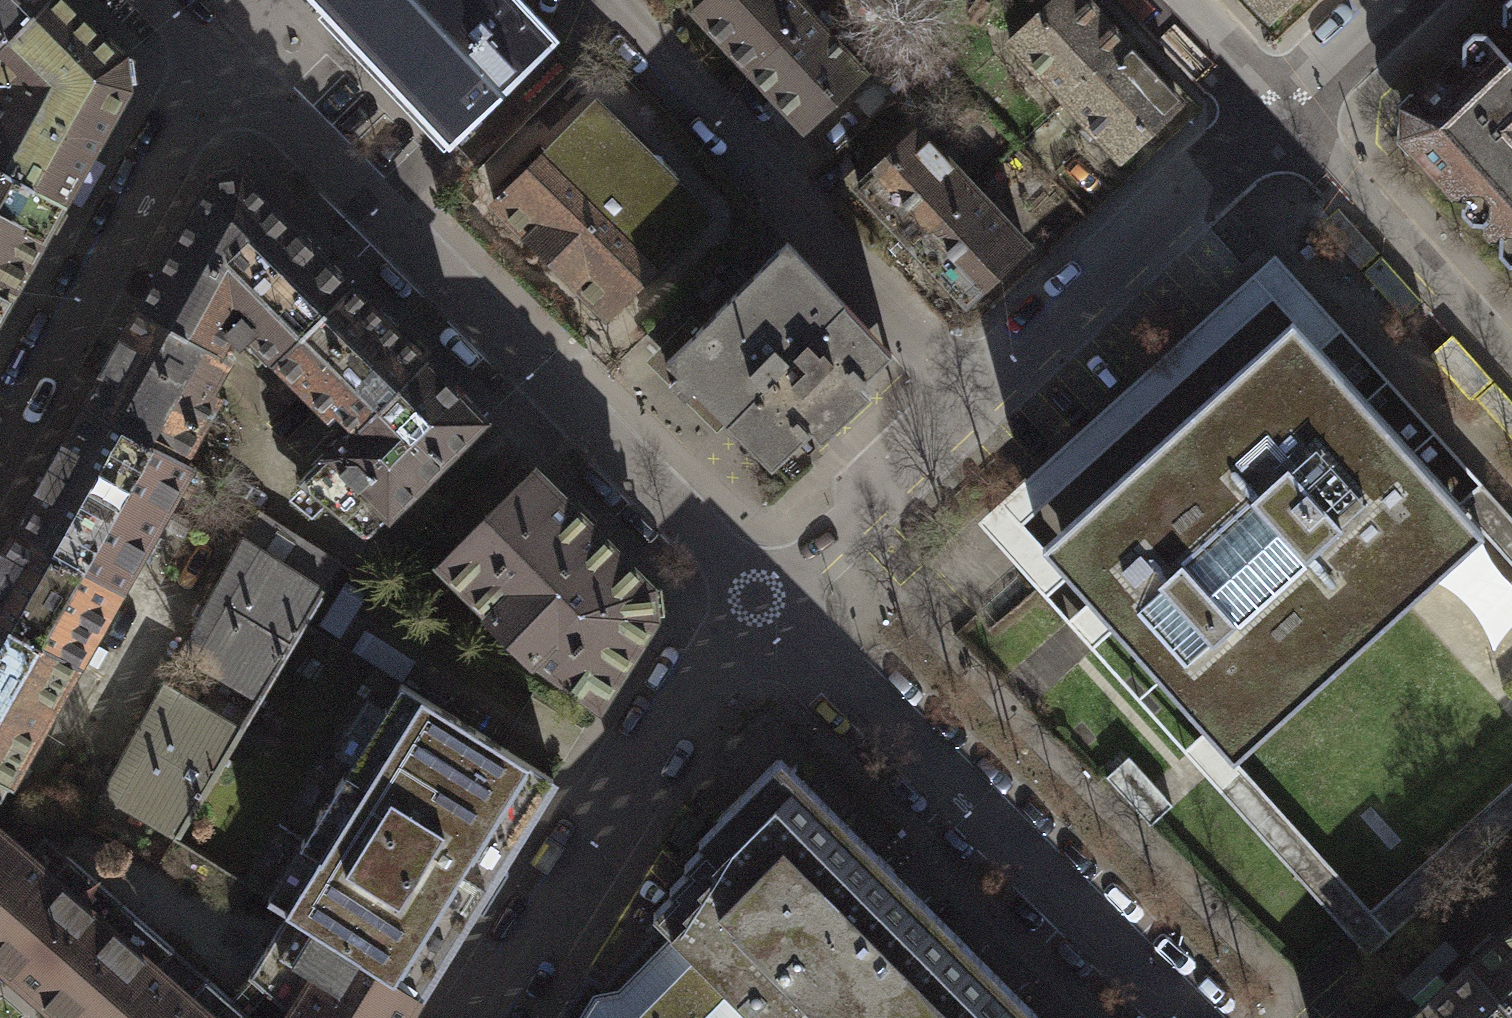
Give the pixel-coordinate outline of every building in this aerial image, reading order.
[(57,200),(124,88),(118,54),(64,0),(40,0),(0,43),(0,168),(57,200)] [(40,0),(0,0),(0,43),(40,0)] [(513,0),(314,0),(447,143),(553,41),(513,0)] [(808,12),(797,0),(706,0),(694,11),(746,68),(808,12)] [(1124,44),(1083,0),(1052,0),(1009,39),(1065,99),(1124,44)] [(1283,0),(1252,0),(1266,15),(1283,0)] [(1502,126),(1511,117),(1511,0),(1503,0),(1498,4),(1500,24),(1488,34),(1471,31),(1459,39),(1459,61),(1437,82),(1408,109),(1407,133),(1459,190),(1459,211),(1470,222),(1487,221),(1496,232),(1497,251),(1508,264),(1511,263),(1511,136),(1502,126)] [(801,128),(862,72),(808,12),(746,68),(801,128)] [(1117,155),(1176,100),(1124,44),(1065,99),(1117,155)] [(704,214),(591,101),(490,202),(604,314),(704,214)] [(910,244),(969,187),(913,131),(855,188),(910,244)] [(5,291),(57,200),(0,168),(0,288),(5,291)] [(249,331),(271,358),(346,283),(248,174),(209,175),(138,306),(214,349),(226,331),(236,343),(249,331)] [(966,300),(1024,243),(969,187),(910,244),(966,300)] [(724,301),(783,362),(843,304),(784,244),(724,301)] [(1290,320),(1316,349),(1340,327),(1273,253),(975,521),(1045,598),(1070,576),(1041,544),(1020,521),(1269,297),(1290,320)] [(334,409),(352,426),(421,358),(346,283),(271,358),(329,415),(334,409)] [(664,359),(723,420),(783,362),(724,301),(664,359)] [(783,362),(723,420),(770,468),(818,422),(826,430),(860,397),(852,389),(890,353),(843,304),(783,362)] [(214,349),(138,306),(85,401),(181,455),(215,394),(205,388),(224,355),(214,349)] [(1290,320),(1041,544),(1070,576),(1205,726),(1232,755),(1481,531),(1455,502),(1316,349),(1290,320)] [(421,358),(352,426),(298,480),(363,531),(482,417),(421,358)] [(85,401),(15,527),(116,584),(191,459),(181,455),(85,401)] [(645,586),(530,468),(437,562),(488,612),(483,617),(531,661),(537,655),(599,700),(650,615),(645,586)] [(1479,480),(1455,502),(1481,531),(1511,565),(1511,517),(1479,480)] [(335,560),(257,514),(178,647),(256,692),(335,560)] [(116,584),(15,527),(0,553),(0,620),(72,661),(81,646),(116,584)] [(0,620),(0,778),(4,781),(72,661),(0,620)] [(263,896),(286,912),(414,993),(550,778),(396,679),(263,896)] [(235,728),(163,685),(100,792),(172,834),(235,728)] [(1205,726),(1178,750),(1363,953),(1511,819),(1511,779),(1369,907),(1232,755),(1205,726)] [(756,1017),(1038,1017),(783,754),(696,837),(700,841),(680,861),(685,867),(667,884),(672,889),(650,910),(658,919),(756,1017)] [(1128,757),(1105,778),(1148,826),(1172,806),(1128,757)] [(2,831),(0,833),(0,965),(31,993),(117,898),(67,854),(49,874),(2,831)] [(117,898),(31,993),(61,1017),(230,1017),(240,1007),(202,974),(185,994),(152,966),(171,944),(117,898)] [(280,1017),(399,1017),(414,993),(286,912),(248,969),(267,991),(274,978),(298,991),(280,1017)] [(1467,963),(1511,1009),(1511,916),(1511,915),(1467,963)] [(658,919),(607,971),(590,963),(558,1017),(756,1017),(658,919)] [(1467,963),(1408,1017),(1511,1017),(1511,1009),(1467,963)] [(240,1007),(230,1017),(253,1017),(240,1007)]
